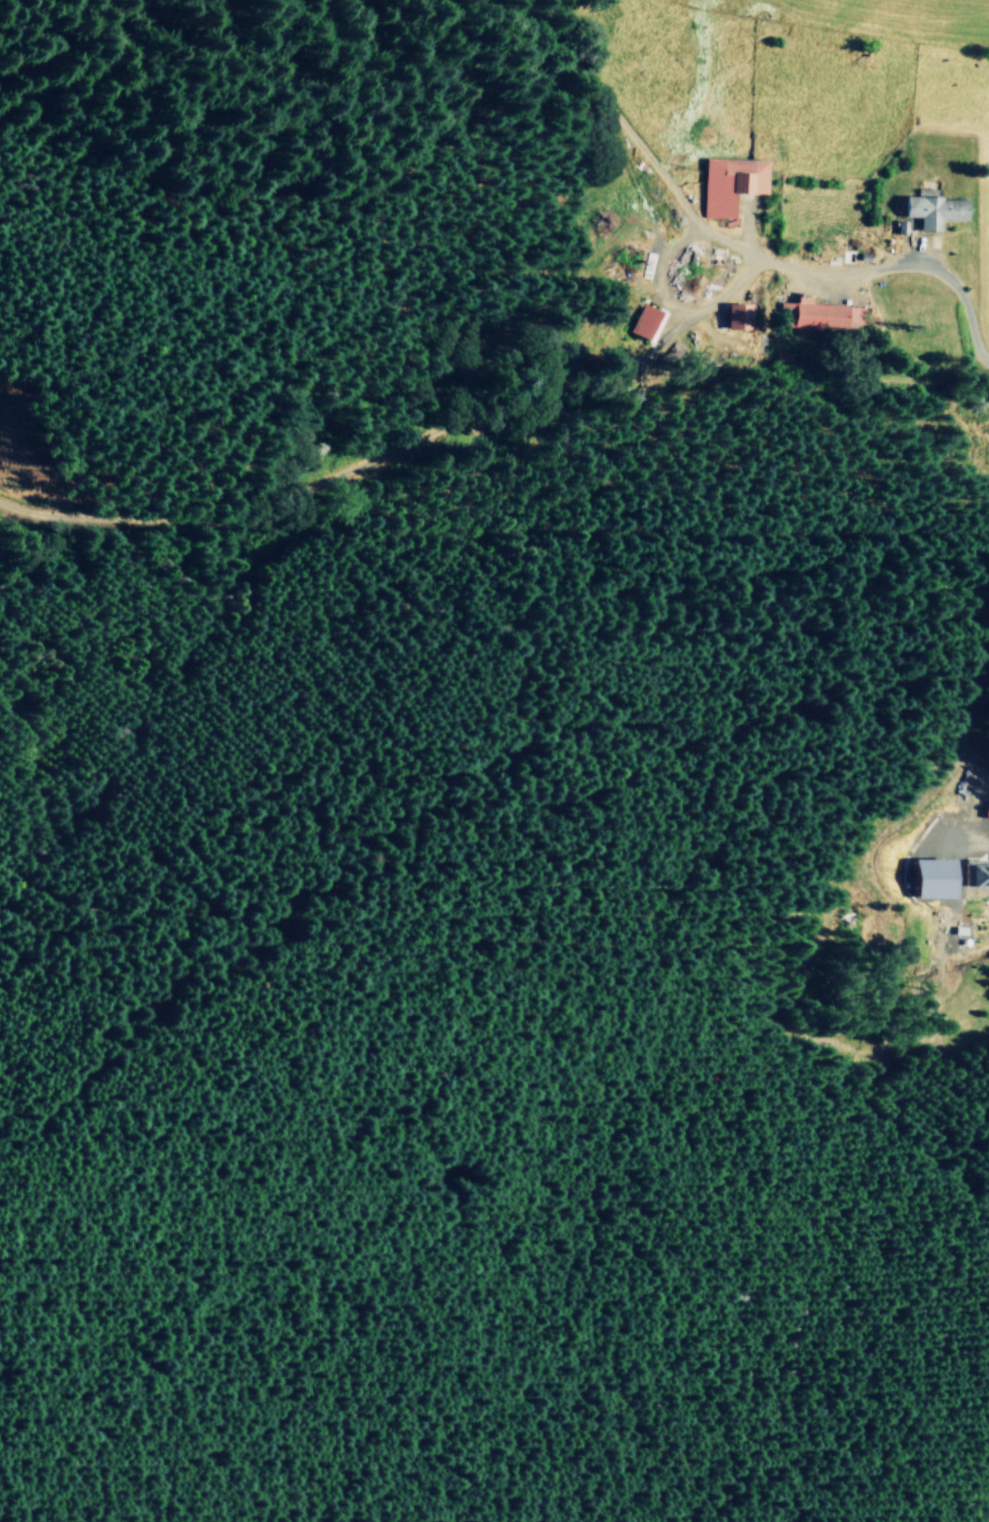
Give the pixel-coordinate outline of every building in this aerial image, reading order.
[(735,218),(736,191),(766,193),(767,160),(705,158),(703,216),(735,218)] [(921,230),(941,230),(941,220),(969,219),(968,198),(942,198),(942,195),(907,195),(907,207),(904,207),(904,216),(920,216),(921,230)] [(791,327),(857,332),(859,306),(810,303),(810,297),(793,295),(791,327)] [(649,342),(665,314),(643,302),(627,330),(649,342)] [(729,303),(728,328),(752,329),(753,303),(729,303)] [(916,859),(917,898),(959,897),(958,858),(916,859)] [(965,858),(964,886),(988,886),(988,864),(988,859),(965,858)]
